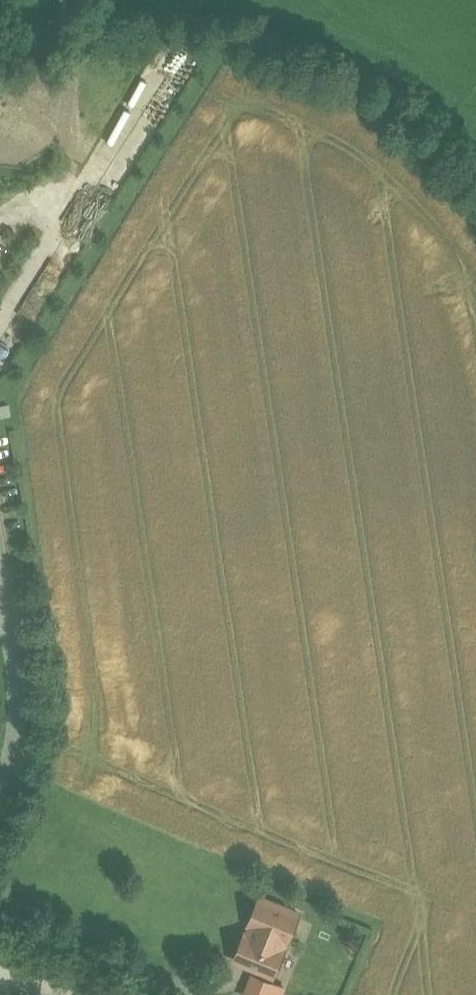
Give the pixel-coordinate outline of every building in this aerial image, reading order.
[(300,911),(260,894),(250,918),(255,920),(250,931),(245,929),(236,953),(276,970),(286,946),(282,944),(287,933),(291,935),(300,911)] [(260,972),(250,994),(279,994),(285,982),(260,972)]
